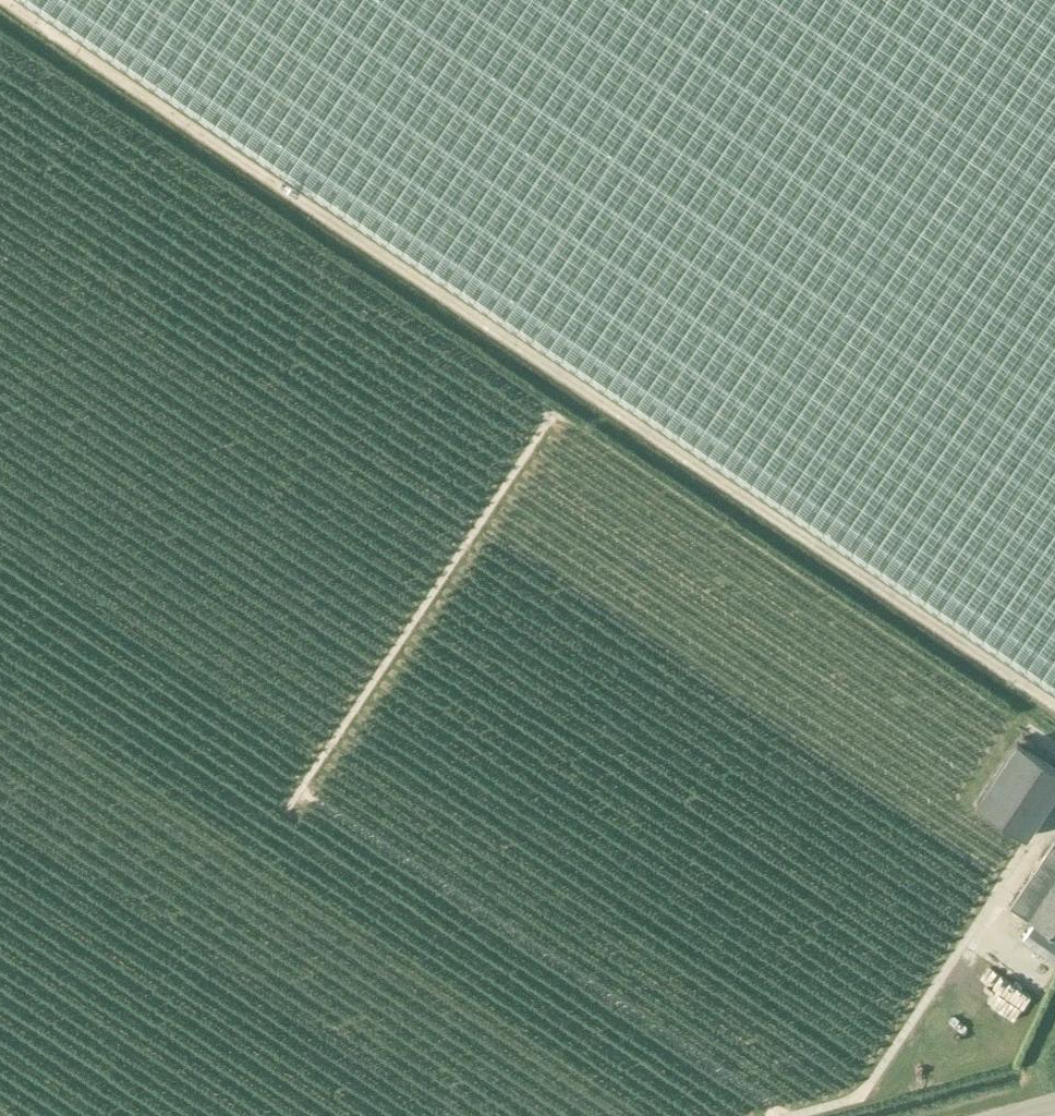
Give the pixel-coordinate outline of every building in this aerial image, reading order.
[(1054,688),(1054,0),(27,0),(1054,688)] [(1054,798),(1054,764),(1022,741),(979,802),(1028,837),(1054,798)] [(1011,905),(1054,936),(1054,843),(1011,905)] [(1000,885),(1008,897),(1022,887),(1013,875),(1000,885)]
